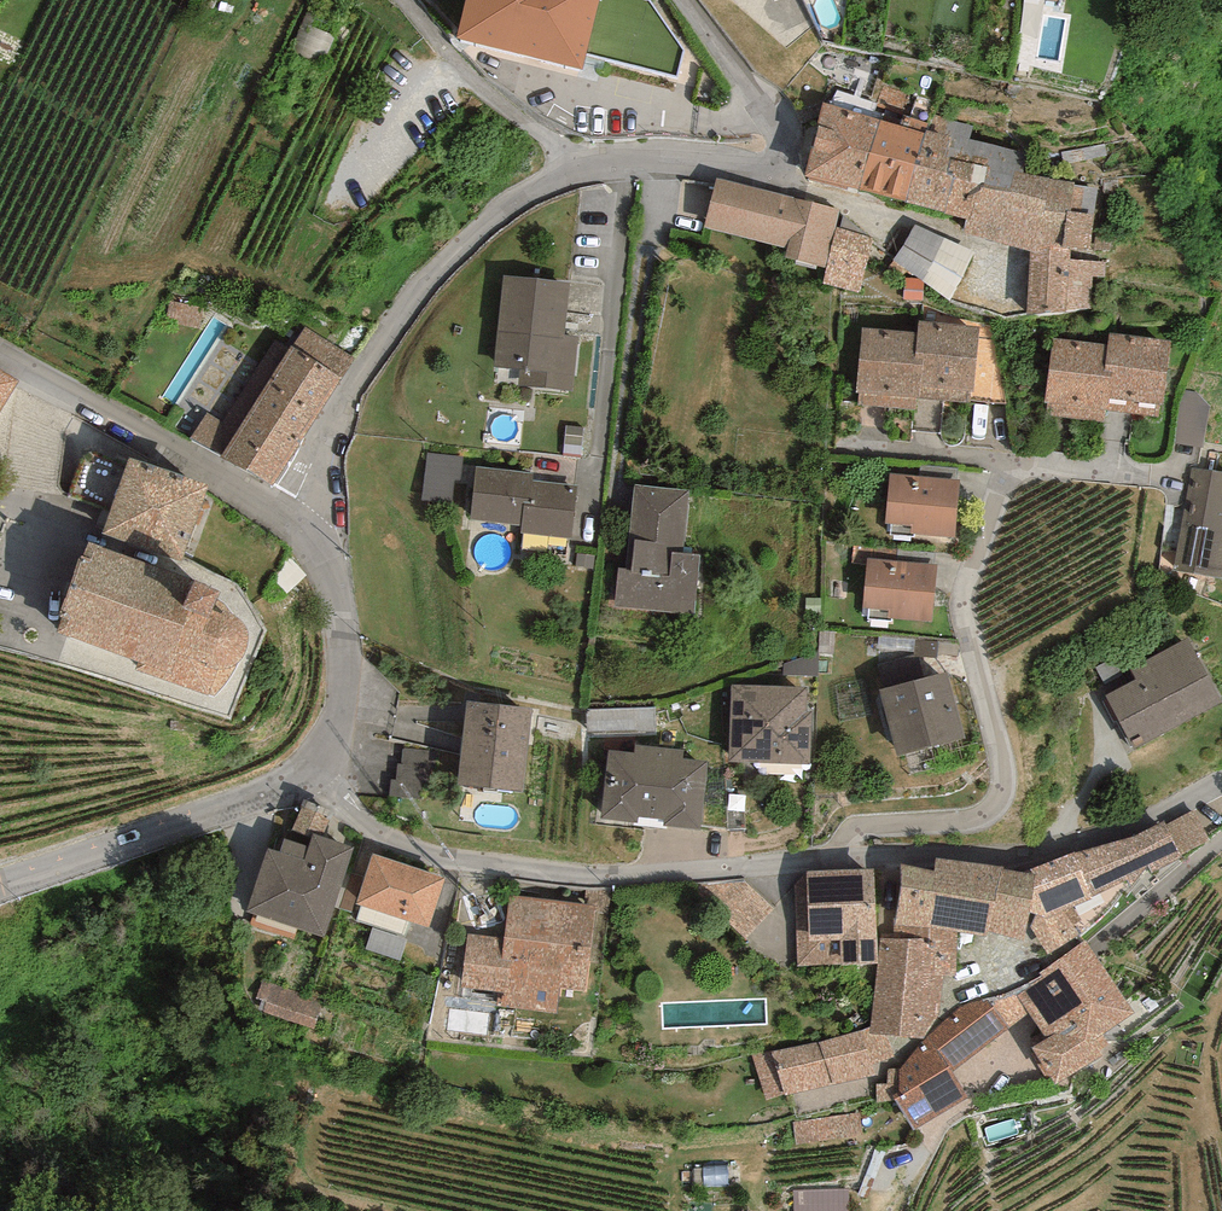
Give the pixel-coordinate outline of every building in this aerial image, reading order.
[(456,38),(583,69),(600,0),(465,0),(456,38)] [(343,25),(309,11),(288,61),(322,75),(343,25)] [(879,120),(822,102),(804,176),(859,190),(879,120)] [(899,125),(879,120),(859,190),(906,202),(925,130),(928,123),(902,115),(899,125)] [(934,116),(930,131),(953,137),(947,158),(984,168),(979,185),(1012,194),(1014,170),(1025,173),(1029,154),(970,139),(975,126),(934,116)] [(930,131),(925,130),(906,202),(945,212),(945,213),(966,219),(970,220),(979,185),(984,168),(947,158),(953,137),(930,131)] [(1025,173),(1014,170),(1012,194),(979,185),(970,220),(966,219),(964,232),(1030,252),(1051,253),(1051,247),(1072,249),(1088,251),(1098,188),(1025,173)] [(785,258),(827,268),(836,228),(841,208),(716,178),(704,228),(787,248),(785,258)] [(974,252),(915,225),(893,259),(950,300),(974,252)] [(873,237),(836,228),(827,268),(823,284),(860,293),(873,237)] [(1051,253),(1030,252),(1027,315),(1089,308),(1090,276),(1106,277),(1106,262),(1071,258),(1072,249),(1051,247),(1051,253)] [(571,283),(504,276),(493,367),(520,370),(519,384),(573,390),(579,337),(565,335),(571,283)] [(916,278),(905,279),(903,300),(923,301),(925,284),(916,278)] [(919,321),(918,333),(915,358),(923,359),(920,398),(968,403),(969,394),(972,394),(978,327),(919,321)] [(305,325),(290,346),(342,378),(355,359),(305,325)] [(918,333),(862,328),(856,392),(859,393),(858,405),(911,410),(912,401),(920,401),(920,398),(923,359),(915,358),(918,333)] [(1171,340),(1109,332),(1107,344),(1104,371),(1110,372),(1105,411),(1158,418),(1160,404),(1162,405),(1171,340)] [(290,346),(275,337),(221,423),(206,413),(191,437),(273,488),(342,378),(290,346)] [(1104,371),(1107,344),(1053,338),(1045,404),(1050,404),(1048,415),(1104,422),(1105,411),(1110,372),(1104,371)] [(0,369),(0,410),(18,379),(0,369)] [(99,501),(111,458),(86,451),(75,494),(99,501)] [(463,456),(428,451),(422,500),(450,504),(453,482),(460,483),(463,456)] [(207,485),(128,457),(102,532),(181,560),(207,485)] [(919,464),(918,475),(957,479),(958,468),(919,464)] [(1190,466),(1173,571),(1221,579),(1221,471),(1190,466)] [(475,467),(470,519),(521,524),(520,533),(572,538),(578,485),(532,480),(532,473),(475,467)] [(918,475),(890,473),(885,524),(891,525),(890,535),(914,537),(914,534),(956,538),(961,480),(957,479),(918,475)] [(689,490),(634,485),(627,568),(618,567),(614,607),(694,614),(699,555),(683,553),(689,490)] [(62,617),(56,632),(139,661),(134,669),(214,697),(221,688),(230,673),(236,663),(241,660),(245,655),(246,646),(248,632),(240,621),(231,614),(227,608),(222,603),(216,600),(220,592),(195,581),(88,542),(82,559),(78,558),(58,616),(62,617)] [(862,609),(869,610),(868,619),(892,621),(892,619),(933,623),(939,565),(867,559),(862,609)] [(1190,639),(1130,668),(1136,680),(1106,696),(1135,750),(1221,702),(1221,697),(1190,639)] [(818,652),(785,662),(784,675),(817,677),(818,652)] [(948,672),(880,689),(897,756),(965,740),(948,672)] [(806,686),(731,685),(729,762),(810,764),(811,711),(805,711),(806,686)] [(532,708),(467,701),(458,783),(524,790),(532,708)] [(657,707),(587,709),(588,735),(658,733),(657,707)] [(700,830),(708,761),(683,758),(683,750),(636,745),(635,752),(609,749),(601,818),(700,830)] [(421,772),(428,753),(408,746),(393,787),(417,796),(425,774),(421,772)] [(333,812),(303,800),(291,829),(311,838),(313,833),(323,837),(333,812)] [(1195,810),(1166,824),(1182,855),(1210,840),(1195,810)] [(1166,824),(1164,821),(1134,836),(1075,852),(1030,870),(1032,874),(1035,875),(1029,911),(1036,914),(1046,917),(1073,907),(1092,899),(1090,896),(1128,880),(1131,886),(1148,866),(1152,873),(1183,856),(1182,855),(1166,824)] [(354,847),(323,837),(313,833),(311,838),(308,847),(285,839),(280,853),(268,848),(246,912),(323,938),(354,847)] [(445,877),(373,854),(357,904),(430,927),(445,877)] [(935,871),(901,863),(893,926),(932,927),(959,932),(987,937),(988,932),(1023,942),(1029,911),(1035,875),(1032,874),(1005,870),(1005,866),(936,858),(935,871)] [(873,868),(806,871),(795,885),(797,967),(878,964),(873,868)] [(748,935),(775,907),(745,880),(702,884),(748,935)] [(596,906),(509,895),(504,937),(467,933),(461,988),(499,992),(497,1006),(557,1013),(560,989),(585,992),(596,906)] [(1082,919),(1073,907),(1046,917),(1036,914),(1030,927),(1054,962),(1085,941),(1073,925),(1082,919)] [(932,927),(893,926),(893,938),(881,937),(878,964),(870,1028),(869,1034),(885,1035),(924,1038),(940,1016),(945,973),(956,974),(959,932),(932,927)] [(1056,1085),(1103,1055),(1099,1051),(1109,1043),(1100,1034),(1136,1013),(1085,941),(1054,962),(1039,971),(1042,975),(1007,993),(989,997),(1010,1028),(1028,1013),(1047,1038),(1031,1048),(1035,1053),(1031,1055),(1046,1077),(1049,1075),(1056,1085)] [(324,1001),(264,981),(257,999),(267,1002),(263,1014),(314,1031),(324,1001)] [(913,1131),(968,1098),(952,1072),(1010,1028),(989,997),(960,1007),(922,1041),(899,1070),(900,1092),(892,1095),(894,1100),(913,1131)] [(767,1101),(785,1095),(833,1085),(877,1076),(872,1066),(895,1056),(885,1035),(869,1034),(870,1028),(819,1042),(752,1055),(767,1101)] [(900,1092),(899,1070),(889,1070),(888,1084),(876,1084),(877,1103),(894,1100),(892,1095),(900,1092)] [(860,1112),(793,1123),(796,1146),(863,1135),(860,1112)] [(741,1166),(703,1168),(704,1187),(742,1186),(741,1166)] [(793,1191),(794,1210),(849,1210),(849,1189),(793,1191)]
